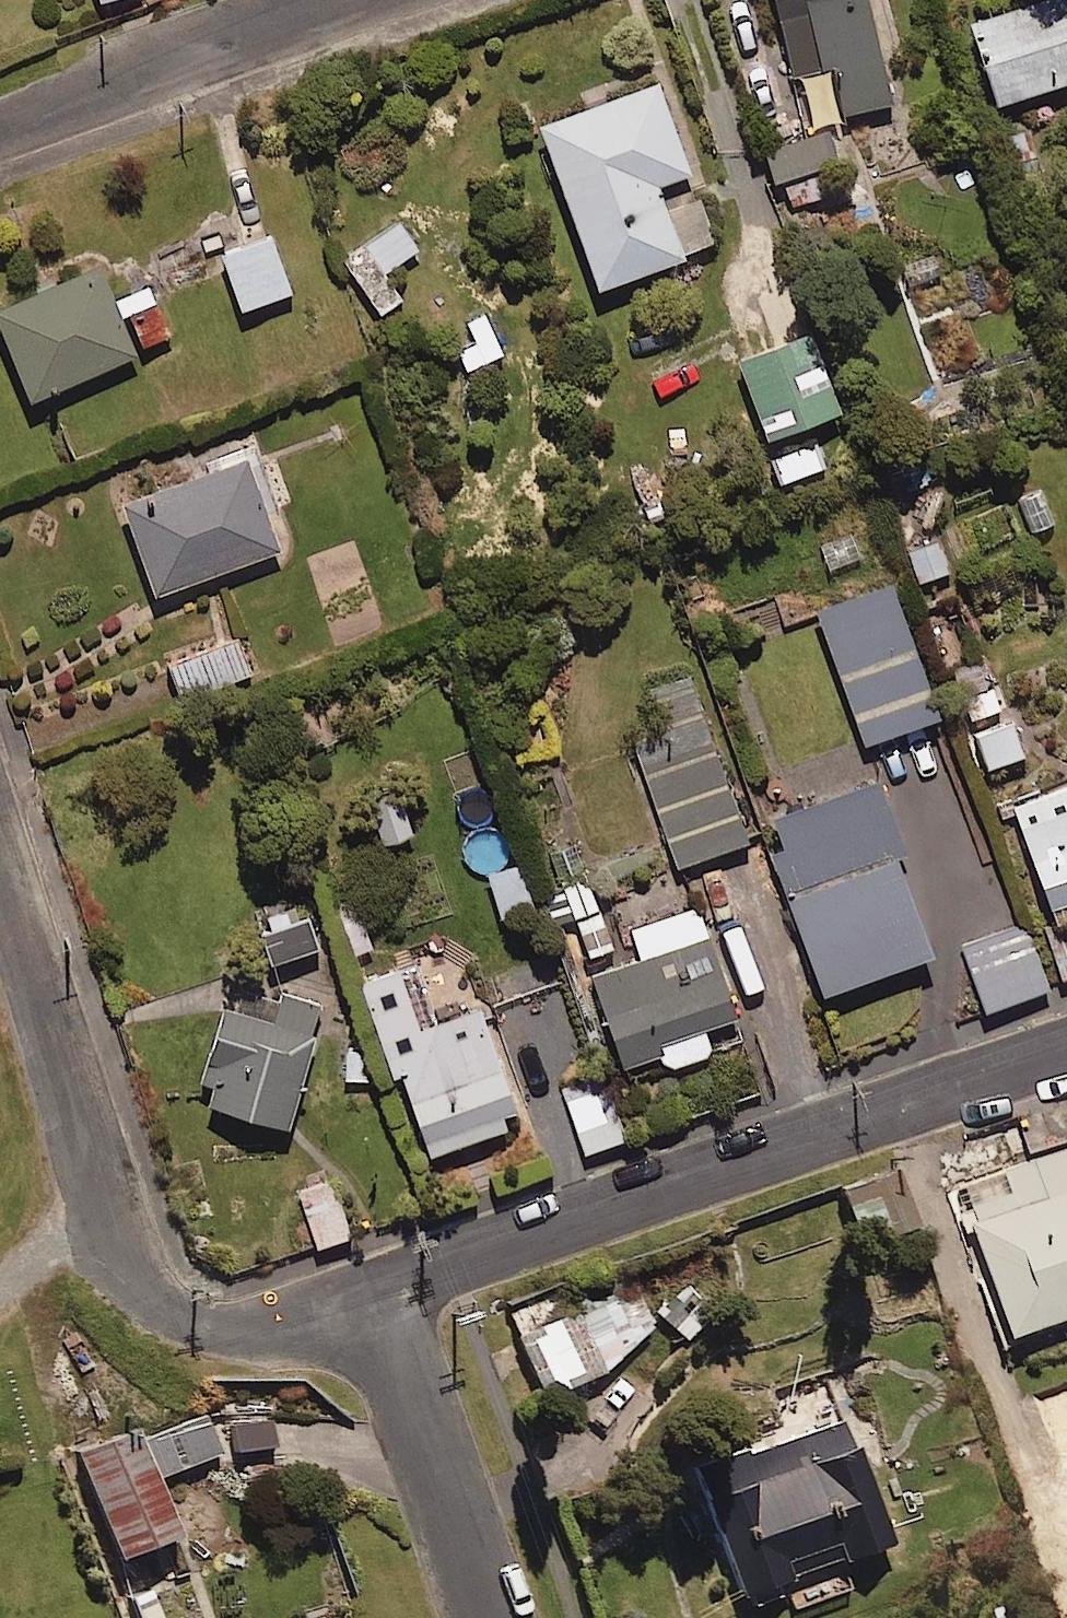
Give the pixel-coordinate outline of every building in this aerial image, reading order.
[(865,0),(771,0),(787,68),(827,59),(838,108),(887,97),(865,0)] [(965,13),(989,93),(1066,69),(1066,0),(1008,0),(965,13)] [(590,277),(676,247),(651,176),(685,164),(653,71),(533,114),(590,277)] [(843,183),(824,125),(760,145),(779,203),(843,183)] [(416,246),(399,217),(341,251),(375,309),(398,295),(381,266),(416,246)] [(287,287),(266,228),(216,246),(238,305),(287,287)] [(94,257),(0,294),(0,326),(26,392),(168,335),(146,279),(109,294),(94,257)] [(501,351),(482,310),(447,327),(466,367),(501,351)] [(834,402),(807,325),(732,351),(759,428),(834,402)] [(813,436),(767,451),(774,475),(821,461),(813,436)] [(276,542),(239,444),(113,491),(149,590),(276,542)] [(930,497),(896,507),(915,573),(949,564),(930,497)] [(935,710),(889,582),(815,609),(862,737),(935,710)] [(248,669),(234,633),(171,657),(184,693),(248,669)] [(743,837),(688,677),(648,690),(664,736),(631,747),(671,862),(743,837)] [(1018,748),(1009,714),(970,725),(980,759),(1018,748)] [(899,845),(865,747),(811,766),(817,783),(753,806),(816,982),(925,943),(891,848),(899,845)] [(418,780),(361,792),(370,834),(427,822),(418,780)] [(1010,802),(1065,972),(1066,971),(1066,783),(1010,802)] [(613,941),(585,858),(534,875),(549,921),(570,914),(582,952),(613,941)] [(528,900),(516,859),(484,869),(496,910),(528,900)] [(362,887),(334,894),(347,947),(375,940),(362,887)] [(298,891),(248,909),(268,962),(318,944),(298,891)] [(730,1010),(696,904),(628,926),(636,953),(585,969),(614,1058),(656,1044),(661,1060),(707,1045),(699,1021),(730,1010)] [(1048,983),(1022,922),(959,949),(985,1010),(1048,983)] [(457,943),(357,976),(387,1066),(396,1063),(423,1145),(513,1115),(457,943)] [(319,999),(224,969),(187,1089),(282,1118),(319,999)] [(622,1135),(602,1075),(562,1088),(582,1149),(622,1135)] [(952,1187),(1001,1326),(1066,1302),(1066,1146),(952,1187)] [(907,1216),(890,1155),(838,1170),(855,1231),(907,1216)] [(347,1232),(329,1177),(296,1187),(314,1242),(347,1232)] [(533,1385),(601,1362),(651,1320),(638,1281),(581,1300),(577,1288),(509,1311),(533,1385)] [(713,1312),(686,1282),(656,1309),(683,1339),(713,1312)] [(218,1450),(203,1411),(137,1437),(131,1423),(69,1447),(111,1555),(173,1531),(151,1476),(218,1450)] [(885,1538),(842,1412),(690,1464),(732,1589),(776,1575),(786,1603),(846,1583),(837,1555),(885,1538)] [(150,1575),(120,1587),(132,1617),(166,1617),(150,1575)]
